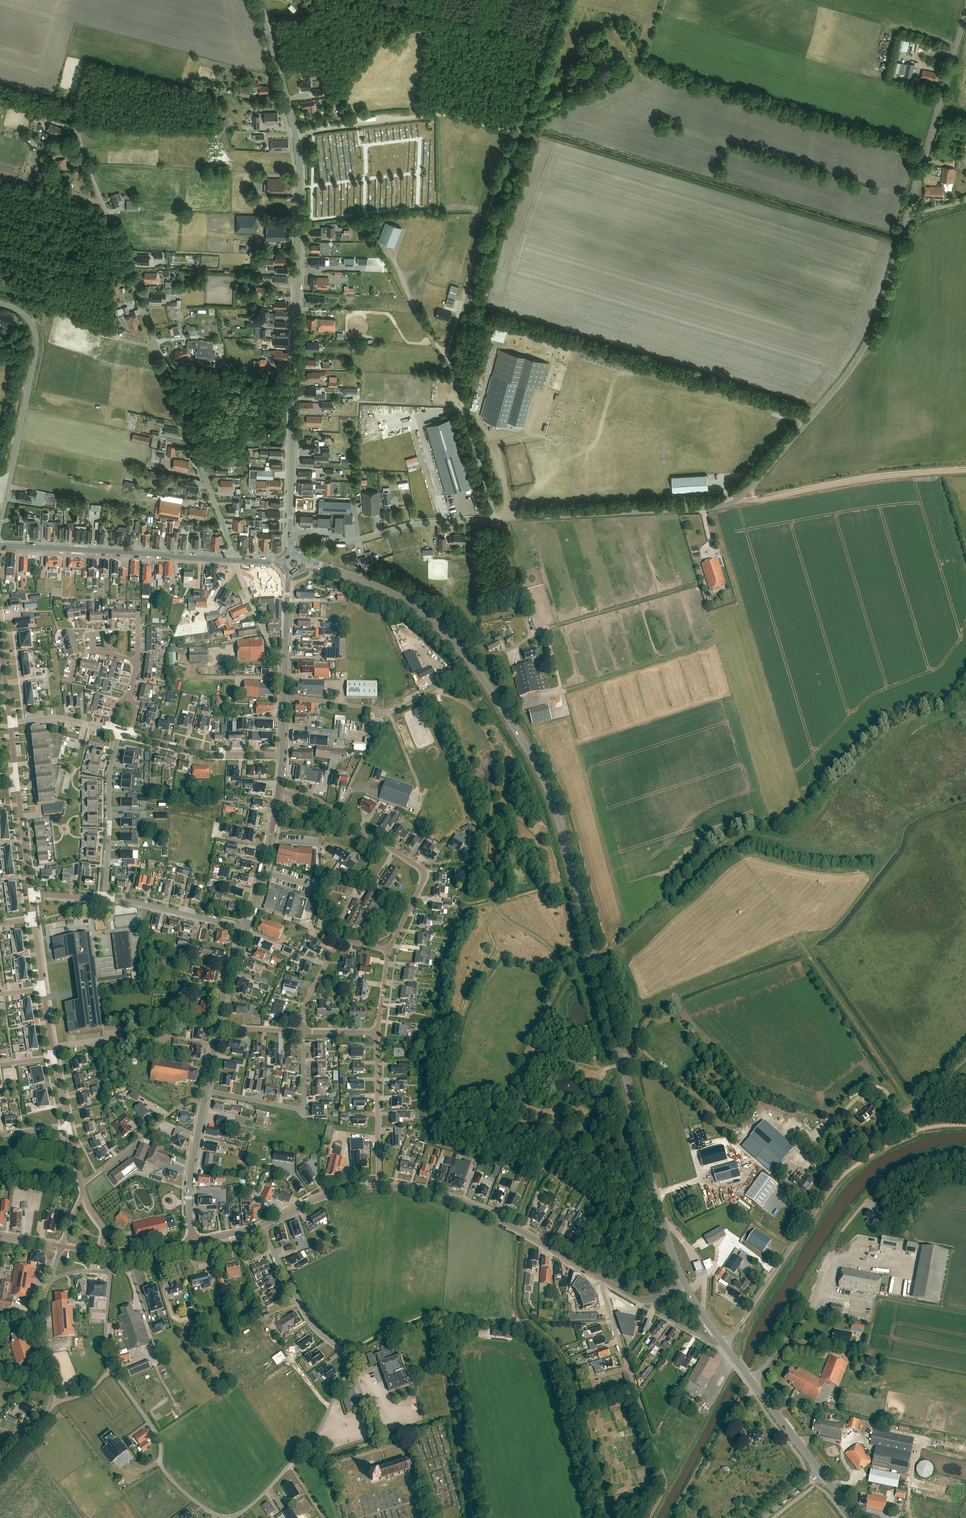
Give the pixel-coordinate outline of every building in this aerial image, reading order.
[(900,38),(897,50),(907,52),(910,40),(900,38)] [(596,48),(601,57),(609,53),(604,44),(596,48)] [(594,74),(608,66),(604,58),(601,59),(601,58),(589,64),(594,74)] [(899,74),(901,64),(895,62),(893,72),(892,73),(899,74)] [(900,74),(904,75),(907,65),(901,64),(899,74),(900,74)] [(907,64),(907,65),(904,75),(904,77),(912,78),(915,65),(907,64)] [(935,80),(937,73),(923,70),(921,79),(933,82),(934,79),(935,80)] [(892,73),(893,72),(890,72),(889,78),(899,80),(900,74),(899,74),(892,73)] [(311,91),(311,81),(310,81),(310,78),(305,78),(305,82),(302,82),(302,84),(300,84),(300,88),(302,88),(302,91),(311,91)] [(262,86),(259,86),(259,82),(253,83),(254,89),(255,89),(256,91),(259,91),(259,94),(268,93),(267,86),(262,86)] [(251,90),(241,87),(239,95),(249,97),(251,90)] [(334,97),(329,98),(329,100),(330,107),(337,106),(336,104),(339,104),(338,99),(335,99),(334,97)] [(315,106),(314,101),(305,103),(301,104),(302,109),(306,108),(309,108),(310,113),(312,112),(312,113),(313,112),(315,112),(314,107),(315,106)] [(271,123),(277,123),(277,113),(264,113),(265,125),(271,124),(271,123)] [(62,129),(61,129),(50,125),(47,131),(59,136),(62,129)] [(271,151),(288,150),(288,141),(271,141),(271,151)] [(62,143),(56,145),(58,155),(65,153),(62,143)] [(58,172),(67,170),(66,164),(65,159),(56,161),(58,172)] [(955,169),(942,168),(941,183),(953,184),(955,169)] [(289,191),(291,191),(291,183),(285,182),(285,179),(268,178),(268,184),(264,184),(264,193),(281,194),(281,193),(285,194),(285,192),(289,192),(289,191)] [(943,200),(944,188),(931,187),(931,188),(929,188),(929,187),(925,187),(924,197),(930,197),(930,199),(943,200)] [(117,201),(121,200),(119,193),(109,196),(113,208),(119,206),(117,201)] [(127,211),(139,210),(139,204),(133,204),(132,200),(126,201),(127,211)] [(256,234),(257,216),(237,215),(236,234),(256,234)] [(385,222),(378,241),(394,247),(402,228),(385,222)] [(289,239),(289,231),(285,231),(285,226),(267,226),(266,241),(264,241),(264,243),(270,243),(271,241),(281,241),(281,240),(285,240),(285,239),(289,239)] [(334,237),(335,227),(327,227),(327,232),(322,232),(321,232),(321,231),(311,231),(311,232),(310,232),(310,235),(311,235),(311,236),(316,236),(316,237),(327,237),(327,236),(334,237)] [(350,235),(350,230),(344,230),(344,233),(342,233),(342,239),(345,239),(345,235),(350,235)] [(328,254),(329,242),(320,242),(320,245),(311,245),(311,251),(321,252),(321,254),(328,254)] [(149,265),(149,255),(136,255),(136,262),(138,262),(138,264),(141,264),(141,265),(149,265)] [(274,266),(274,260),(263,260),(263,258),(258,258),(258,262),(263,262),(263,265),(274,266)] [(325,260),(319,260),(316,260),(316,259),(311,258),(311,260),(311,266),(316,266),(316,268),(319,268),(319,265),(325,265),(325,260)] [(157,282),(157,273),(145,273),(144,280),(146,280),(146,282),(151,282),(157,282)] [(310,278),(310,287),(317,287),(317,289),(328,289),(329,278),(318,277),(318,278),(310,278)] [(414,287),(423,287),(423,278),(414,278),(414,287)] [(447,297),(455,299),(459,287),(451,285),(448,297),(447,297)] [(166,294),(162,294),(151,293),(151,302),(161,302),(161,300),(166,300),(166,294)] [(286,308),(286,302),(278,302),(278,301),(274,301),(274,296),(265,296),(265,301),(269,302),(269,304),(273,304),(273,308),(281,308),(286,308)] [(448,298),(445,306),(452,308),(455,300),(448,298)] [(449,321),(451,313),(444,311),(444,310),(438,308),(435,318),(441,319),(441,321),(444,322),(445,320),(449,321)] [(287,318),(287,311),(280,311),(281,310),(275,310),(275,314),(269,313),(269,311),(262,311),(262,320),(269,320),(275,320),(275,318),(282,318),(282,317),(287,318)] [(134,312),(124,315),(125,319),(129,318),(129,320),(127,320),(131,330),(137,328),(136,327),(139,326),(136,318),(132,319),(132,317),(136,316),(134,312)] [(14,319),(13,319),(13,317),(0,313),(0,315),(0,323),(5,325),(5,326),(12,328),(14,319)] [(334,332),(335,319),(319,318),(319,320),(315,320),(315,319),(308,319),(308,327),(314,328),(314,326),(318,326),(318,331),(334,332)] [(189,335),(195,335),(198,330),(196,330),(194,327),(190,327),(191,326),(187,324),(184,330),(188,330),(190,334),(189,335)] [(492,338),(505,341),(507,331),(494,327),(492,338)] [(288,347),(288,340),(287,340),(287,339),(274,338),(274,347),(288,347)] [(176,353),(175,353),(177,358),(178,359),(185,357),(189,356),(188,352),(190,351),(189,349),(197,349),(197,350),(196,350),(196,359),(212,360),(213,341),(192,340),(192,343),(190,343),(190,341),(188,341),(187,345),(189,345),(189,347),(186,347),(175,351),(176,353)] [(314,343),(307,343),(307,351),(312,351),(318,352),(319,343),(314,343)] [(494,345),(489,344),(489,346),(489,347),(485,360),(489,361),(494,345)] [(269,356),(273,356),(273,361),(282,361),(282,359),(287,359),(287,353),(282,352),(282,351),(263,350),(263,356),(269,356)] [(497,377),(492,376),(481,416),(486,417),(485,422),(505,427),(507,422),(523,427),(533,387),(541,389),(548,363),(499,350),(493,372),(498,373),(497,377)] [(329,364),(329,361),(323,361),(323,364),(322,369),(329,369),(332,369),(332,365),(329,364)] [(311,373),(307,372),(307,379),(312,380),(320,381),(320,377),(325,377),(326,372),(320,372),(311,372),(311,373)] [(316,389),(305,389),(305,396),(315,396),(315,399),(325,400),(325,394),(316,393),(316,389)] [(322,426),(322,417),(307,416),(306,424),(308,424),(308,425),(322,426)] [(446,493),(470,486),(450,419),(426,426),(446,493)] [(177,437),(178,430),(178,428),(165,426),(164,434),(177,437)] [(149,444),(150,438),(133,434),(132,440),(149,444)] [(318,450),(318,445),(323,446),(324,445),(324,443),(323,442),(318,442),(318,440),(315,440),(315,442),(311,442),(311,438),(306,438),(306,442),(302,442),(302,445),(302,449),(310,449),(310,450),(318,450)] [(174,457),(175,447),(168,446),(167,456),(174,457)] [(328,462),(329,456),(314,456),(314,458),(302,458),(302,459),(302,458),(301,461),(302,461),(302,465),(307,465),(307,466),(310,466),(310,465),(318,465),(318,462),(322,462),(328,462)] [(179,460),(174,459),(172,469),(186,472),(186,469),(188,469),(189,461),(179,459),(179,460)] [(221,464),(216,464),(216,472),(228,472),(228,466),(234,466),(234,460),(221,460),(221,464)] [(418,461),(407,464),(409,472),(420,468),(418,461)] [(282,470),(282,462),(271,462),(271,466),(265,466),(265,470),(273,470),(282,470)] [(273,470),(265,470),(257,469),(250,469),(249,477),(249,479),(269,479),(269,478),(273,478),(273,470)] [(654,475),(654,471),(646,471),(646,482),(654,482),(654,478),(650,478),(650,475),(654,475)] [(707,475),(672,477),(673,492),(708,491),(707,475)] [(269,480),(269,479),(249,479),(249,487),(256,487),(256,492),(260,493),(260,491),(267,491),(267,483),(268,484),(268,488),(273,488),(275,488),(276,487),(280,487),(281,481),(277,480),(269,480)] [(544,480),(544,489),(557,488),(557,482),(549,483),(549,480),(544,480)] [(197,495),(199,487),(195,487),(195,483),(186,481),(186,484),(181,483),(180,488),(182,488),(181,494),(188,495),(189,493),(197,495)] [(233,491),(233,481),(220,481),(220,487),(222,487),(222,490),(230,490),(230,491),(233,491)] [(324,497),(341,497),(340,481),(330,481),(330,482),(324,482),(324,485),(316,484),(316,490),(324,490),(324,497)] [(36,498),(37,492),(30,491),(29,494),(19,492),(18,500),(29,503),(31,497),(36,498)] [(364,515),(380,513),(378,491),(362,492),(364,515)] [(388,520),(388,521),(394,521),(393,509),(390,509),(390,504),(390,491),(383,492),(384,509),(385,509),(386,520),(388,520)] [(312,509),(313,498),(304,498),(304,500),(298,500),(298,507),(303,508),(303,509),(312,509)] [(179,520),(181,504),(160,500),(158,516),(179,520)] [(240,508),(240,501),(233,501),(233,506),(229,506),(228,514),(235,514),(235,508),(240,508)] [(300,524),(332,526),(333,527),(333,530),(344,531),(344,523),(352,523),(353,514),(350,514),(351,502),(319,501),(318,514),(301,513),(300,513),(300,525),(300,524)] [(205,517),(207,510),(201,509),(189,507),(188,517),(203,520),(204,517),(205,517)] [(246,522),(246,519),(243,519),(234,519),(233,530),(243,531),(243,525),(246,525),(246,522)] [(27,528),(27,520),(19,520),(19,523),(15,523),(14,534),(23,534),(23,528),(27,528)] [(35,521),(27,520),(27,528),(30,528),(30,536),(38,536),(39,525),(34,525),(35,521)] [(63,537),(64,527),(59,527),(60,522),(54,521),(54,529),(57,530),(57,537),(63,537)] [(47,526),(46,526),(45,538),(50,539),(51,527),(53,527),(53,522),(47,522),(47,524),(46,525),(47,525),(47,526)] [(68,527),(64,527),(63,537),(69,537),(70,530),(73,530),(73,523),(68,522),(68,527)] [(105,536),(105,532),(102,532),(102,525),(99,524),(99,522),(95,522),(95,529),(98,529),(98,532),(97,532),(97,541),(104,542),(104,536),(105,536)] [(279,530),(279,523),(274,522),(270,522),(270,524),(265,523),(265,528),(270,528),(270,530),(279,530)] [(134,539),(135,532),(132,532),(133,525),(128,524),(127,532),(128,532),(128,539),(128,543),(133,544),(134,540),(134,539)] [(149,544),(150,533),(145,533),(145,531),(144,531),(145,525),(140,524),(140,532),(143,533),(142,544),(149,544)] [(212,550),(219,550),(220,535),(218,535),(218,532),(213,531),(213,527),(203,525),(202,539),(203,540),(203,546),(205,546),(205,547),(209,547),(209,546),(211,546),(210,549),(212,549),(212,550)] [(120,542),(122,542),(122,535),(126,535),(126,527),(119,526),(119,529),(117,529),(116,532),(114,532),(114,537),(114,541),(117,542),(117,543),(120,543),(120,542)] [(159,544),(159,540),(161,540),(161,534),(159,534),(159,529),(153,529),(153,534),(153,540),(154,540),(153,544),(159,544)] [(174,548),(175,542),(175,538),(178,538),(179,531),(175,531),(174,535),(168,535),(167,547),(174,548)] [(270,539),(271,533),(259,533),(259,539),(261,539),(261,542),(261,543),(261,549),(267,549),(267,543),(268,543),(268,539),(270,539)] [(465,545),(465,537),(461,537),(461,536),(453,535),(453,538),(449,538),(448,544),(453,545),(453,544),(465,545)] [(281,551),(281,544),(282,543),(282,542),(281,541),(281,540),(273,541),(273,551),(281,551)] [(356,553),(342,557),(344,564),(350,563),(352,563),(358,562),(356,553)] [(15,569),(16,562),(15,562),(15,555),(9,555),(8,568),(7,568),(6,576),(15,577),(15,569)] [(360,558),(361,564),(365,563),(373,562),(371,555),(360,558)] [(36,560),(21,559),(21,573),(24,573),(24,572),(30,572),(30,568),(35,569),(36,569),(36,560)] [(710,590),(726,585),(720,567),(717,560),(717,559),(702,564),(710,590)] [(97,565),(97,562),(89,561),(89,570),(89,578),(94,578),(95,571),(96,571),(96,565),(97,565)] [(139,582),(139,569),(139,563),(132,562),(131,568),(130,568),(130,576),(131,576),(131,582),(139,582)] [(152,570),(152,565),(144,564),(144,567),(142,596),(150,597),(150,585),(151,580),(152,580),(152,577),(151,577),(151,570),(152,570)] [(166,564),(165,578),(165,581),(170,582),(170,578),(172,579),(173,564),(166,564)] [(163,581),(161,581),(161,576),(162,576),(163,568),(156,567),(156,572),(155,572),(155,576),(156,576),(156,579),(158,580),(158,587),(163,587),(163,581)] [(214,580),(214,570),(207,570),(207,579),(206,579),(205,585),(207,585),(207,589),(212,589),(213,580),(214,580)] [(193,579),(194,572),(185,571),(184,584),(189,585),(189,579),(193,579)] [(267,573),(259,573),(259,579),(261,579),(261,584),(261,586),(261,590),(266,590),(268,590),(273,590),(273,592),(272,592),(272,593),(278,593),(278,585),(278,584),(278,583),(275,580),(276,580),(275,580),(274,578),(273,578),(272,577),(272,576),(271,576),(268,574),(268,573),(267,573)] [(225,581),(225,575),(224,575),(224,574),(219,574),(218,577),(216,577),(216,582),(213,588),(216,592),(220,586),(218,583),(218,581),(222,582),(222,580),(225,581)] [(315,599),(315,590),(305,590),(305,586),(302,585),(302,590),(297,590),(296,597),(298,597),(298,599),(315,599)] [(220,602),(219,604),(217,607),(223,610),(224,607),(223,607),(231,593),(223,589),(216,600),(220,602)] [(202,592),(201,598),(207,599),(208,599),(212,592),(210,591),(210,592),(203,592),(202,592)] [(275,601),(275,598),(267,598),(259,598),(260,605),(269,605),(269,613),(267,613),(268,626),(268,629),(281,629),(281,626),(281,613),(283,612),(282,601),(275,601)] [(20,606),(22,605),(22,599),(10,600),(11,607),(20,606)] [(207,599),(189,599),(189,611),(196,611),(196,608),(207,608),(207,599)] [(245,612),(247,612),(244,605),(229,612),(234,621),(240,618),(239,617),(246,614),(245,612)] [(309,611),(309,606),(306,606),(306,605),(300,605),(300,611),(299,611),(299,615),(308,616),(308,611),(309,611)] [(206,614),(207,621),(220,619),(219,611),(211,613),(206,614)] [(34,614),(22,614),(25,614),(26,619),(15,620),(16,626),(19,626),(19,629),(25,628),(25,626),(31,625),(30,620),(35,620),(34,614)] [(225,626),(221,619),(215,623),(218,629),(225,626)] [(333,619),(333,624),(333,628),(345,628),(345,621),(339,621),(339,619),(333,619)] [(242,639),(242,638),(257,636),(255,628),(243,629),(243,632),(236,633),(235,630),(224,631),(225,636),(232,635),(232,640),(242,639)] [(299,629),(297,629),(297,630),(297,632),(297,633),(297,635),(297,636),(299,636),(312,637),(312,639),(320,640),(320,637),(324,637),(324,635),(332,635),(332,630),(322,630),(320,630),(312,630),(306,629),(306,630),(300,630),(299,630),(299,629)] [(59,639),(60,641),(74,637),(72,631),(63,634),(64,638),(62,639),(62,638),(59,639)] [(20,634),(21,642),(36,640),(36,637),(31,638),(30,633),(20,634)] [(493,637),(494,640),(488,642),(489,644),(486,646),(489,651),(500,646),(499,643),(503,641),(499,634),(493,637)] [(76,643),(74,637),(60,641),(61,643),(63,643),(63,642),(65,641),(66,645),(76,643)] [(36,640),(21,642),(22,649),(32,648),(31,643),(36,642),(36,640)] [(263,640),(242,640),(237,640),(238,661),(242,661),(264,660),(263,640)] [(334,644),(334,659),(344,660),(345,640),(334,640),(331,640),(331,644),(334,644)] [(322,643),(312,643),(305,642),(305,643),(299,643),(299,649),(305,650),(305,651),(312,651),(312,649),(313,649),(313,647),(321,647),(324,647),(324,643),(322,643)] [(77,649),(76,643),(66,645),(67,650),(65,650),(65,649),(63,650),(64,653),(77,649)] [(169,662),(176,662),(176,653),(178,653),(178,648),(168,649),(168,654),(169,662)] [(208,663),(208,648),(190,649),(190,663),(208,663)] [(525,660),(529,659),(530,663),(512,668),(519,697),(546,690),(541,674),(537,675),(533,662),(532,663),(531,658),(537,657),(535,648),(523,651),(525,660)] [(79,655),(77,649),(64,653),(64,655),(67,654),(66,653),(68,653),(69,657),(79,655)] [(33,654),(22,655),(23,663),(34,661),(33,654)] [(34,661),(23,663),(24,670),(35,669),(34,661)] [(86,670),(88,662),(82,661),(79,673),(81,673),(82,671),(81,671),(82,669),(86,670)] [(112,661),(111,667),(121,669),(123,664),(112,661)] [(98,673),(100,665),(94,663),(91,675),(93,676),(94,674),(93,674),(93,672),(98,673)] [(298,669),(298,670),(299,670),(302,670),(302,673),(313,673),(314,663),(302,663),(302,664),(298,664),(297,665),(297,666),(298,667),(298,668),(298,669)] [(330,677),(330,665),(315,665),(314,677),(330,677)] [(120,675),(121,669),(111,667),(110,673),(120,675)] [(431,667),(417,674),(420,680),(434,673),(431,667)] [(35,669),(24,670),(25,677),(36,676),(35,669)] [(118,681),(120,675),(110,673),(108,678),(118,681)] [(324,696),(324,681),(302,680),(302,683),(297,683),(297,692),(303,692),(303,693),(307,694),(307,695),(324,696)] [(104,681),(103,687),(113,689),(114,683),(104,681)] [(272,695),(273,688),(267,687),(268,685),(261,684),(261,683),(244,681),(242,696),(259,698),(259,696),(266,697),(266,695),(272,695)] [(347,682),(347,697),(377,698),(377,683),(347,682)] [(26,685),(27,692),(37,691),(37,684),(26,685)] [(153,691),(154,686),(148,685),(147,687),(142,686),(141,692),(149,694),(150,690),(153,691)] [(111,695),(113,689),(103,687),(101,692),(111,695)] [(27,692),(27,699),(38,698),(37,691),(27,692)] [(148,698),(149,694),(141,692),(139,698),(144,700),(143,703),(149,704),(151,699),(148,698)] [(167,698),(171,699),(177,701),(178,697),(175,697),(176,693),(173,693),(169,692),(167,698)] [(68,708),(74,708),(73,698),(67,698),(67,693),(64,693),(64,700),(67,700),(68,708)] [(80,700),(83,699),(82,693),(79,694),(80,698),(74,699),(75,708),(81,708),(80,700)] [(106,697),(95,695),(94,700),(104,703),(106,697)] [(27,699),(28,707),(39,705),(38,698),(27,699)] [(103,708),(104,703),(94,700),(93,706),(103,708)] [(273,713),(274,705),(264,705),(262,702),(256,702),(256,714),(263,715),(263,713),(268,713),(273,713)] [(318,713),(318,709),(314,709),(314,705),(309,705),(309,703),(305,703),(305,704),(302,704),(302,703),(297,703),(297,704),(296,704),(296,711),(304,712),(304,708),(308,708),(308,713),(314,713),(314,712),(318,713)] [(101,714),(103,708),(93,706),(91,712),(101,714)] [(141,725),(149,727),(151,722),(154,722),(157,707),(151,706),(149,713),(147,712),(147,714),(144,713),(143,718),(142,717),(141,718),(141,720),(141,721),(142,721),(141,725)] [(532,725),(552,720),(548,706),(529,711),(532,725)] [(188,717),(182,715),(179,727),(187,728),(188,722),(192,723),(193,716),(193,714),(189,713),(188,717)] [(307,724),(308,716),(295,715),(295,723),(307,724)] [(174,725),(176,718),(169,717),(168,721),(160,720),(158,728),(165,730),(164,731),(168,731),(170,724),(174,725)] [(208,728),(211,719),(205,717),(204,719),(198,717),(196,729),(198,730),(198,731),(203,732),(204,727),(208,728)] [(239,720),(239,730),(253,731),(253,729),(253,726),(253,721),(239,720)] [(333,746),(337,745),(338,740),(344,740),(345,721),(335,720),(334,731),(313,729),(312,733),(293,731),(292,742),(297,742),(297,743),(309,744),(309,745),(327,746),(327,745),(333,746)] [(253,726),(253,729),(255,729),(273,729),(273,721),(257,721),(253,721),(253,726)] [(39,805),(37,806),(43,805),(44,816),(63,813),(65,802),(55,804),(53,788),(56,788),(55,790),(56,790),(61,767),(53,767),(52,760),(59,759),(64,736),(49,732),(47,732),(46,728),(31,730),(39,805)] [(214,736),(214,741),(222,741),(222,740),(225,740),(225,736),(226,736),(225,730),(221,730),(221,735),(214,736)] [(272,740),(272,734),(268,733),(249,732),(248,741),(262,742),(262,739),(272,740)] [(102,753),(104,746),(89,742),(89,746),(91,747),(92,745),(94,746),(93,751),(102,753)] [(315,758),(330,759),(330,755),(334,755),(334,750),(331,749),(331,748),(317,747),(315,758)] [(312,760),(313,750),(299,749),(299,748),(293,748),(294,748),(293,750),(292,750),(291,757),(292,757),(292,758),(293,758),(298,758),(298,760),(312,760)] [(125,752),(124,758),(136,760),(137,756),(142,756),(142,749),(135,750),(134,749),(133,753),(130,753),(125,752)] [(101,761),(102,753),(93,751),(92,756),(89,756),(90,754),(87,754),(86,757),(101,761)] [(164,765),(167,755),(163,754),(163,755),(157,754),(154,763),(158,764),(158,763),(164,765)] [(174,768),(176,759),(170,757),(171,756),(167,755),(164,765),(171,766),(171,767),(174,768)] [(99,768),(101,761),(86,757),(85,761),(88,761),(88,760),(91,761),(89,766),(99,768)] [(124,758),(123,765),(135,767),(137,767),(138,764),(135,764),(136,760),(124,758)] [(180,760),(178,771),(182,772),(183,768),(188,769),(189,769),(190,762),(180,760)] [(97,775),(99,768),(89,766),(88,771),(86,770),(86,769),(84,768),(83,768),(82,772),(97,775)] [(209,778),(209,766),(193,766),(193,778),(209,778)] [(255,775),(263,775),(263,774),(267,774),(267,771),(267,767),(267,766),(260,767),(260,766),(255,766),(255,768),(253,768),(253,767),(248,767),(248,775),(253,775),(253,770),(255,770),(255,775)] [(232,782),(238,782),(239,772),(238,772),(238,767),(230,767),(230,771),(229,778),(233,778),(232,782)] [(312,769),(295,767),(294,775),(296,775),(295,781),(320,784),(321,779),(323,770),(320,770),(312,769)] [(385,781),(379,798),(406,808),(414,787),(387,777),(386,778),(381,776),(382,772),(375,769),(372,779),(379,781),(380,779),(385,781)] [(347,782),(348,777),(339,775),(338,775),(339,773),(333,772),(330,786),(331,786),(332,787),(333,787),(334,787),(335,786),(336,786),(336,787),(337,780),(341,781),(347,782)] [(121,776),(121,781),(122,781),(121,782),(133,783),(134,778),(142,779),(142,774),(130,773),(130,776),(126,776),(122,775),(122,776),(121,776)] [(251,785),(251,787),(255,788),(254,792),(259,793),(259,792),(265,793),(266,785),(256,784),(254,784),(254,780),(245,780),(245,785),(251,785)] [(121,782),(121,788),(125,789),(129,789),(129,792),(141,793),(141,788),(133,787),(133,783),(121,782)] [(121,799),(121,807),(133,807),(133,795),(129,795),(129,799),(121,799)] [(262,808),(263,800),(254,799),(250,799),(249,804),(253,804),(253,806),(262,808)] [(370,814),(377,805),(371,800),(369,802),(364,799),(359,806),(365,810),(364,810),(370,814)] [(255,826),(257,813),(249,812),(248,819),(246,818),(245,823),(247,823),(247,825),(255,826)] [(391,826),(398,816),(393,812),(390,818),(385,814),(380,822),(378,826),(384,830),(388,824),(391,826)] [(121,820),(121,827),(133,828),(133,821),(139,821),(139,816),(133,816),(133,814),(126,814),(126,820),(121,820)] [(50,823),(49,819),(34,821),(35,828),(44,827),(44,822),(47,822),(47,823),(49,823),(50,823)] [(231,834),(232,827),(223,825),(221,832),(231,834)] [(391,835),(398,839),(400,836),(405,839),(409,833),(404,830),(404,829),(398,825),(391,835)] [(8,826),(0,827),(0,834),(9,833),(8,826)] [(45,833),(44,827),(35,828),(36,836),(51,834),(51,831),(50,831),(48,831),(48,832),(45,833)] [(252,843),(254,831),(245,829),(245,830),(242,830),(242,829),(233,827),(231,838),(240,840),(240,839),(243,840),(243,841),(252,843)] [(97,838),(98,831),(83,830),(83,833),(83,834),(83,833),(85,834),(86,832),(89,833),(88,838),(97,838)] [(9,833),(0,834),(0,841),(10,840),(9,833)] [(51,838),(51,834),(36,836),(37,843),(46,842),(45,837),(48,837),(49,838),(51,838)] [(120,834),(120,841),(122,841),(127,841),(127,845),(134,845),(135,839),(132,839),(132,834),(120,834)] [(420,845),(425,838),(420,834),(417,839),(413,836),(407,845),(413,849),(417,842),(420,845)] [(97,846),(97,838),(88,838),(88,843),(85,843),(85,842),(82,841),(82,845),(97,846)] [(449,845),(459,852),(463,845),(453,839),(451,841),(450,840),(449,842),(450,843),(449,845)] [(47,848),(46,842),(37,843),(38,851),(53,849),(52,845),(52,846),(50,846),(50,847),(47,848)] [(435,849),(436,848),(426,842),(422,848),(426,850),(422,855),(429,860),(430,859),(433,861),(437,855),(433,852),(435,849)] [(96,853),(97,846),(82,845),(82,848),(82,849),(82,848),(84,849),(85,847),(87,848),(87,853),(96,853)] [(340,858),(345,852),(340,849),(338,851),(331,846),(327,852),(334,857),(335,855),(339,858),(337,861),(339,863),(341,859),(340,858)] [(0,848),(0,851),(1,856),(11,855),(11,847),(0,848)] [(254,857),(256,850),(248,848),(247,850),(244,849),(243,851),(240,851),(240,853),(254,857)] [(312,850),(297,848),(297,851),(280,848),(277,863),(290,866),(291,862),(311,864),(312,850)] [(53,853),(53,849),(38,851),(39,858),(48,857),(47,852),(50,852),(50,853),(53,853)] [(133,860),(133,851),(120,851),(120,859),(133,860)] [(351,858),(350,857),(350,856),(345,852),(340,858),(341,859),(339,863),(348,869),(352,862),(350,860),(351,858)] [(96,861),(96,853),(87,853),(87,858),(84,858),(84,857),(81,856),(81,860),(96,861)] [(12,862),(11,855),(1,856),(1,863),(12,862)] [(48,862),(48,857),(39,858),(39,866),(55,864),(54,860),(51,861),(51,862),(48,862)] [(251,869),(253,862),(243,861),(237,860),(236,864),(242,865),(242,868),(251,869)] [(13,869),(12,862),(1,863),(2,870),(13,869)] [(57,871),(57,866),(48,867),(47,875),(42,874),(41,880),(49,881),(50,875),(52,875),(52,871),(57,871)] [(229,879),(229,876),(226,875),(228,868),(222,866),(220,877),(229,879)] [(389,891),(400,872),(392,867),(380,886),(389,891)] [(14,876),(13,869),(2,870),(3,878),(14,876)] [(73,877),(74,869),(69,869),(68,874),(63,873),(62,876),(63,876),(63,882),(70,882),(71,877),(73,877)] [(86,878),(85,878),(85,883),(93,884),(94,878),(88,878),(89,869),(85,869),(84,877),(86,877),(86,878)] [(435,882),(441,883),(441,884),(445,885),(446,880),(442,880),(442,876),(444,876),(444,872),(438,871),(438,875),(436,875),(435,882)] [(248,883),(250,876),(241,874),(241,875),(234,873),(232,879),(248,883)] [(125,887),(126,881),(125,881),(126,877),(123,877),(123,881),(118,881),(117,886),(125,887)] [(141,877),(138,877),(137,880),(135,888),(142,890),(142,885),(146,886),(147,878),(141,877)] [(168,895),(170,887),(171,882),(164,881),(163,885),(162,888),(159,887),(158,891),(159,892),(161,893),(161,894),(168,895)] [(238,884),(230,882),(228,887),(233,889),(231,894),(242,898),(244,890),(237,888),(238,884)] [(16,891),(15,883),(4,884),(5,892),(16,891)] [(264,909),(285,915),(284,916),(294,919),(293,922),(300,926),(302,920),(304,911),(314,914),(316,909),(313,908),(317,897),(309,895),(296,891),(291,890),(278,886),(278,885),(272,883),(269,890),(270,890),(269,893),(264,909)] [(180,898),(182,890),(181,889),(181,887),(177,886),(177,888),(175,888),(173,897),(176,897),(176,898),(179,899),(180,898)] [(445,888),(441,887),(436,886),(436,889),(434,889),(433,897),(439,897),(440,894),(444,895),(445,888)] [(199,902),(201,890),(193,888),(190,900),(199,902)] [(17,898),(16,891),(5,892),(6,899),(17,898)] [(377,898),(378,895),(370,891),(363,905),(359,904),(360,902),(354,899),(349,909),(353,911),(351,916),(350,916),(345,924),(352,928),(354,925),(361,929),(364,924),(365,924),(369,926),(379,906),(375,904),(378,899),(377,898)] [(18,905),(17,898),(6,899),(7,904),(7,906),(18,905)] [(236,911),(238,905),(230,903),(226,902),(225,906),(228,908),(236,911)] [(432,910),(440,911),(440,914),(444,915),(444,911),(441,910),(442,905),(433,904),(432,910)] [(19,912),(18,905),(7,906),(8,914),(19,912)] [(427,918),(421,917),(420,926),(426,927),(426,926),(427,921),(435,922),(436,917),(436,916),(430,915),(429,919),(427,919),(427,918)] [(160,930),(162,925),(159,924),(160,917),(153,916),(151,926),(156,927),(156,929),(160,930)] [(178,925),(179,922),(171,920),(169,926),(175,928),(174,932),(178,933),(180,925),(178,925)] [(279,940),(284,926),(269,921),(269,923),(262,920),(258,930),(264,932),(263,934),(279,940)] [(196,934),(197,929),(194,928),(195,925),(186,923),(184,930),(192,931),(192,933),(196,934)] [(226,944),(228,932),(224,932),(225,930),(217,928),(217,927),(211,925),(210,930),(214,931),(217,931),(217,932),(218,932),(216,943),(226,944)] [(21,931),(10,933),(11,940),(22,939),(21,931)] [(426,935),(418,935),(418,940),(430,942),(431,938),(428,938),(428,936),(433,937),(433,933),(426,932),(426,935)] [(127,971),(134,970),(130,934),(113,936),(117,972),(123,971),(124,977),(97,980),(94,959),(93,959),(93,956),(90,934),(63,937),(59,938),(52,939),(55,961),(62,960),(66,960),(66,959),(73,958),(77,990),(74,990),(75,997),(78,997),(79,1002),(65,1003),(69,1034),(102,1029),(96,983),(128,979),(127,971)] [(312,943),(309,949),(319,955),(323,949),(319,947),(319,945),(321,942),(315,939),(310,936),(307,941),(312,943)] [(189,941),(179,938),(177,946),(187,948),(189,941)] [(23,946),(22,939),(11,940),(12,947),(23,946)] [(266,948),(268,943),(258,939),(255,946),(260,949),(262,946),(266,948)] [(424,950),(431,951),(431,948),(429,948),(430,942),(418,940),(417,946),(424,947),(424,950)] [(24,953),(23,946),(12,947),(13,954),(24,953)] [(225,951),(213,948),(203,946),(201,955),(212,958),(213,955),(219,957),(220,956),(223,957),(224,954),(225,954),(226,951),(225,951)] [(268,961),(270,957),(266,955),(266,954),(258,950),(257,953),(255,952),(254,956),(264,960),(268,961)] [(415,958),(430,960),(430,955),(431,951),(424,950),(423,954),(416,953),(415,958)] [(347,958),(344,958),(343,962),(341,962),(341,965),(340,964),(339,972),(343,973),(343,974),(344,975),(347,976),(348,975),(348,973),(350,973),(350,969),(351,969),(351,968),(354,968),(356,957),(347,956),(347,958)] [(370,974),(372,966),(369,966),(370,958),(363,957),(362,964),(361,964),(360,972),(370,974)] [(428,970),(430,960),(415,958),(415,964),(422,965),(422,969),(428,970)] [(25,959),(14,960),(15,968),(26,966),(25,959)] [(258,970),(259,966),(255,964),(255,962),(246,959),(244,964),(243,966),(243,967),(253,970),(253,969),(258,970)] [(308,974),(309,969),(310,970),(311,964),(302,961),(299,972),(308,974)] [(26,974),(26,966),(15,968),(16,975),(26,974)] [(418,972),(419,968),(412,967),(411,971),(404,970),(403,975),(413,977),(414,971),(418,972)] [(213,976),(214,972),(202,969),(202,970),(196,969),(194,977),(199,978),(200,976),(202,976),(202,978),(204,979),(203,981),(208,982),(209,981),(213,982),(214,976),(213,976)] [(27,981),(26,974),(16,975),(16,982),(27,981)] [(410,986),(416,986),(417,984),(417,983),(412,982),(413,977),(403,975),(403,981),(410,982),(410,986)] [(252,989),(253,985),(249,984),(249,982),(240,979),(238,983),(237,986),(237,987),(240,988),(238,994),(245,996),(247,990),(248,988),(252,989)] [(366,985),(366,980),(357,979),(356,988),(358,988),(357,997),(366,998),(368,985),(366,985)] [(295,994),(298,983),(285,980),(283,991),(287,992),(286,995),(292,996),(292,993),(295,994)] [(416,986),(410,986),(409,989),(402,988),(401,994),(411,995),(413,995),(416,996),(417,987),(416,986)] [(411,995),(401,994),(400,999),(408,1000),(407,1004),(414,1005),(414,1001),(413,1001),(413,995),(411,995)] [(30,1000),(19,1002),(20,1009),(31,1007),(30,1000)] [(283,1010),(285,1003),(276,1000),(274,1007),(283,1010)] [(339,1018),(339,1007),(326,1007),(326,1001),(319,1001),(319,1010),(317,1010),(317,1016),(324,1016),(324,1018),(339,1018)] [(209,1011),(210,1008),(208,1007),(209,1003),(202,1003),(201,1007),(191,1005),(190,1014),(201,1016),(201,1014),(207,1015),(207,1011),(209,1011)] [(247,1014),(249,1006),(234,1003),(232,1013),(240,1015),(240,1012),(247,1014)] [(410,1014),(411,1006),(404,1005),(403,1009),(399,1008),(399,1012),(398,1012),(397,1015),(398,1015),(398,1016),(405,1017),(405,1013),(410,1014)] [(281,1017),(283,1010),(274,1007),(267,1006),(266,1009),(267,1009),(266,1015),(269,1015),(272,1007),(274,1007),(272,1014),(281,1017)] [(32,1014),(31,1007),(20,1009),(22,1016),(32,1014)] [(365,1018),(365,1008),(350,1008),(350,1018),(365,1018)] [(34,1022),(32,1014),(22,1016),(23,1023),(34,1022)] [(410,1031),(411,1023),(404,1023),(403,1026),(396,1025),(395,1036),(406,1037),(406,1030),(410,1031)] [(203,1033),(202,1033),(203,1029),(189,1027),(189,1031),(194,1032),(193,1039),(201,1041),(202,1037),(203,1033)] [(34,1028),(24,1029),(25,1037),(36,1035),(34,1028)] [(37,1042),(36,1035),(25,1037),(26,1044),(37,1042)] [(229,1044),(228,1048),(233,1049),(232,1053),(243,1055),(244,1048),(240,1047),(241,1042),(236,1041),(236,1042),(231,1041),(230,1044),(229,1044)] [(38,1049),(37,1042),(26,1044),(27,1051),(38,1049)] [(313,1046),(314,1052),(322,1052),(322,1048),(325,1048),(325,1042),(316,1042),(316,1046),(313,1046)] [(265,1047),(263,1047),(263,1046),(261,1046),(262,1044),(254,1044),(253,1053),(251,1053),(251,1057),(252,1058),(254,1059),(255,1058),(255,1055),(258,1055),(258,1059),(264,1059),(265,1053),(265,1047)] [(281,1066),(281,1055),(278,1055),(279,1044),(275,1044),(275,1045),(274,1045),(270,1045),(270,1050),(269,1050),(269,1056),(273,1057),(272,1065),(275,1065),(275,1066),(281,1066)] [(200,1059),(202,1046),(193,1045),(192,1053),(189,1053),(188,1057),(200,1059)] [(292,1065),(292,1060),(290,1060),(290,1058),(295,1058),(295,1053),(295,1052),(294,1051),(294,1046),(293,1046),(291,1045),(290,1046),(287,1046),(286,1058),(287,1058),(287,1060),(284,1059),(284,1065),(292,1065)] [(357,1049),(357,1045),(350,1045),(350,1054),(351,1054),(351,1057),(363,1057),(363,1049),(357,1049)] [(393,1057),(404,1057),(404,1046),(393,1046),(393,1057)] [(325,1052),(322,1052),(314,1052),(314,1059),(317,1058),(317,1062),(325,1061),(325,1052)] [(85,1057),(83,1058),(76,1059),(76,1062),(72,1063),(73,1070),(80,1069),(79,1065),(87,1064),(85,1057)] [(196,1082),(198,1070),(189,1069),(190,1063),(154,1057),(150,1080),(175,1084),(176,1082),(179,1083),(180,1081),(187,1083),(187,1081),(196,1082)] [(243,1065),(244,1060),(234,1058),(234,1062),(233,1061),(233,1062),(226,1061),(224,1068),(236,1071),(237,1064),(243,1065)] [(353,1072),(364,1072),(364,1064),(359,1064),(359,1061),(353,1062),(353,1072)] [(323,1066),(326,1065),(326,1062),(318,1063),(318,1066),(313,1066),(313,1072),(323,1071),(323,1066)] [(403,1068),(407,1068),(407,1062),(399,1062),(399,1066),(391,1066),(391,1073),(395,1073),(395,1074),(403,1074),(403,1068)] [(43,1075),(41,1068),(31,1070),(32,1074),(27,1075),(28,1079),(43,1075)] [(323,1077),(323,1071),(313,1072),(313,1078),(318,1077),(318,1080),(326,1080),(326,1077),(323,1077)] [(75,1077),(76,1083),(84,1082),(83,1078),(87,1078),(86,1074),(82,1074),(82,1075),(75,1077)] [(235,1082),(236,1075),(230,1074),(230,1076),(223,1075),(222,1079),(223,1079),(222,1086),(229,1087),(231,1081),(235,1082)] [(45,1083),(43,1075),(28,1079),(28,1081),(33,1080),(34,1085),(45,1083)] [(351,1090),(364,1089),(364,1081),(359,1081),(359,1080),(356,1080),(356,1078),(350,1078),(350,1083),(351,1083),(351,1090)] [(403,1084),(407,1084),(407,1078),(399,1078),(399,1082),(397,1082),(397,1081),(392,1081),(392,1090),(396,1090),(396,1091),(400,1091),(400,1090),(404,1090),(403,1084)] [(271,1095),(273,1086),(267,1085),(268,1080),(265,1080),(263,1087),(266,1087),(265,1094),(271,1095)] [(252,1091),(254,1082),(248,1081),(246,1090),(252,1091)] [(329,1081),(318,1082),(318,1085),(312,1085),(312,1091),(323,1090),(323,1087),(329,1087),(329,1081)] [(85,1085),(84,1082),(76,1083),(78,1090),(85,1089),(89,1089),(88,1084),(85,1085)] [(259,1093),(261,1083),(254,1082),(252,1091),(259,1093)] [(128,1096),(137,1101),(141,1096),(132,1090),(128,1096)] [(323,1096),(323,1090),(312,1091),(313,1097),(317,1096),(318,1100),(322,1100),(326,1100),(326,1096),(323,1096)] [(48,1099),(46,1091),(36,1093),(37,1098),(32,1100),(33,1102),(48,1099)] [(87,1098),(90,1097),(89,1091),(83,1093),(84,1096),(79,1097),(81,1106),(88,1104),(87,1098)] [(354,1107),(365,1107),(365,1099),(361,1099),(361,1096),(352,1096),(352,1104),(354,1104),(354,1107)] [(410,1104),(410,1099),(405,1099),(405,1096),(399,1097),(399,1100),(392,1100),(392,1107),(402,1107),(402,1104),(410,1104)] [(50,1106),(48,1099),(33,1102),(33,1104),(38,1103),(39,1108),(50,1106)] [(329,1100),(326,1100),(322,1100),(322,1103),(312,1103),(312,1110),(324,1109),(324,1105),(329,1105),(329,1100)] [(242,1112),(243,1108),(233,1106),(233,1107),(224,1105),(225,1104),(215,1102),(214,1106),(228,1108),(228,1109),(231,1110),(239,1112),(242,1112)] [(141,1103),(134,1108),(139,1114),(140,1117),(141,1116),(143,1118),(146,1116),(147,1116),(148,1115),(148,1114),(149,1113),(141,1103)] [(873,1115),(872,1113),(875,1110),(869,1104),(866,1107),(867,1108),(856,1117),(862,1124),(863,1124),(862,1123),(865,1120),(866,1121),(869,1118),(869,1117),(872,1114),(873,1115)] [(324,1109),(312,1110),(312,1116),(318,1116),(318,1119),(327,1119),(327,1115),(324,1115),(324,1110),(324,1109)] [(258,1115),(256,1124),(264,1126),(267,1112),(257,1110),(256,1115),(258,1115)] [(90,1116),(93,1116),(92,1112),(89,1112),(89,1111),(83,1112),(84,1120),(90,1119),(90,1116)] [(193,1125),(195,1116),(189,1114),(190,1113),(181,1111),(181,1112),(178,1111),(177,1117),(180,1118),(179,1123),(187,1125),(187,1124),(193,1125)] [(414,1112),(408,1113),(408,1112),(401,1112),(401,1116),(392,1116),(392,1124),(399,1124),(399,1118),(414,1118),(414,1112)] [(10,1113),(11,1118),(12,1118),(12,1125),(19,1125),(18,1117),(13,1117),(13,1113),(10,1113)] [(12,1118),(11,1118),(7,1118),(6,1114),(4,1114),(4,1119),(5,1118),(6,1126),(12,1125),(12,1118)] [(353,1125),(365,1125),(365,1117),(359,1117),(359,1114),(353,1114),(353,1125)] [(131,1120),(127,1115),(118,1122),(119,1123),(116,1126),(119,1130),(117,1131),(120,1134),(120,1133),(123,1137),(127,1134),(127,1133),(131,1131),(126,1125),(131,1120)] [(225,1125),(227,1118),(218,1117),(216,1129),(206,1127),(204,1134),(217,1137),(217,1136),(226,1138),(228,1132),(229,1126),(225,1125)] [(751,1136),(766,1149),(781,1163),(794,1148),(765,1121),(751,1136)] [(87,1133),(96,1131),(94,1124),(86,1126),(87,1133)] [(327,1126),(324,1139),(331,1141),(335,1128),(327,1126)] [(399,1142),(402,1142),(402,1128),(395,1128),(395,1136),(392,1136),(392,1148),(399,1148),(399,1142)] [(182,1150),(187,1139),(181,1136),(182,1133),(176,1130),(173,1136),(175,1137),(171,1144),(182,1150)] [(705,1148),(703,1139),(705,1139),(703,1130),(697,1132),(697,1134),(692,1135),(693,1141),(692,1141),(693,1145),(694,1145),(696,1150),(700,1149),(703,1149),(705,1148)] [(94,1150),(102,1146),(101,1143),(104,1142),(101,1134),(95,1137),(96,1140),(91,1143),(94,1150)] [(49,1146),(61,1146),(61,1139),(60,1139),(60,1137),(49,1137),(49,1140),(49,1144),(49,1146)] [(352,1171),(355,1171),(361,1170),(361,1168),(367,1167),(367,1162),(367,1161),(368,1156),(363,1155),(363,1152),(364,1152),(363,1139),(349,1140),(350,1151),(353,1151),(353,1152),(353,1153),(351,1153),(351,1155),(350,1155),(352,1171)] [(218,1145),(218,1144),(209,1142),(209,1143),(204,1142),(203,1149),(208,1150),(208,1151),(216,1153),(218,1145)] [(114,1143),(107,1146),(110,1151),(116,1147),(114,1143)] [(142,1144),(136,1157),(135,1158),(134,1157),(108,1176),(115,1185),(137,1169),(142,1171),(146,1162),(156,1166),(157,1162),(159,1163),(160,1161),(171,1166),(172,1163),(174,1164),(176,1160),(173,1159),(175,1157),(164,1152),(164,1150),(163,1149),(164,1147),(154,1143),(153,1147),(150,1146),(149,1147),(142,1144)] [(343,1169),(345,1158),(340,1157),(341,1149),(339,1148),(341,1145),(335,1143),(334,1145),(333,1150),(328,1148),(327,1156),(330,1157),(327,1170),(326,1170),(325,1174),(335,1177),(336,1171),(338,1171),(339,1168),(343,1169)] [(724,1146),(703,1151),(701,1152),(700,1152),(703,1167),(728,1161),(724,1146)] [(101,1150),(102,1150),(96,1153),(100,1161),(105,1158),(106,1159),(107,1159),(109,1158),(109,1157),(108,1155),(107,1155),(107,1153),(108,1152),(106,1148),(101,1150)] [(775,1170),(781,1163),(766,1149),(760,1155),(759,1156),(756,1160),(772,1173),(775,1170)] [(293,1164),(295,1154),(275,1151),(273,1160),(293,1164)] [(217,1168),(219,1157),(207,1155),(205,1155),(204,1163),(205,1163),(205,1167),(211,1168),(211,1167),(217,1168)] [(453,1159),(447,1157),(444,1164),(450,1166),(453,1159)] [(465,1181),(464,1181),(470,1165),(471,1161),(464,1159),(463,1162),(457,1160),(454,1168),(451,1168),(446,1182),(449,1183),(448,1185),(454,1186),(453,1187),(461,1190),(462,1185),(463,1186),(465,1181)] [(406,1173),(408,1163),(409,1162),(401,1161),(400,1167),(401,1167),(399,1172),(406,1173)] [(741,1177),(737,1162),(713,1169),(717,1184),(741,1177)] [(312,1170),(308,1165),(307,1166),(305,1163),(299,1167),(298,1170),(306,1182),(307,1182),(309,1186),(311,1184),(311,1185),(314,1184),(313,1183),(314,1183),(312,1179),(312,1178),(308,1172),(312,1170)] [(412,1164),(408,1163),(406,1173),(413,1175),(414,1170),(415,1164),(412,1164)] [(419,1176),(427,1178),(429,1172),(428,1172),(429,1167),(423,1165),(422,1170),(421,1170),(420,1174),(419,1174),(419,1176)] [(445,1174),(448,1166),(443,1165),(442,1168),(440,1172),(438,1171),(436,1176),(437,1176),(436,1180),(436,1181),(437,1182),(439,1182),(440,1182),(442,1183),(443,1178),(445,1179),(446,1175),(445,1174)] [(176,1181),(178,1174),(169,1170),(169,1171),(166,1170),(164,1175),(167,1176),(167,1177),(168,1178),(167,1179),(170,1180),(170,1179),(176,1181)] [(489,1189),(492,1182),(481,1177),(482,1175),(477,1173),(473,1184),(477,1186),(478,1184),(480,1185),(480,1186),(476,1195),(481,1197),(483,1198),(484,1198),(488,1189),(489,1189)] [(761,1208),(778,1185),(762,1173),(745,1196),(761,1208)] [(214,1180),(214,1177),(210,1177),(210,1176),(199,1175),(198,1182),(206,1183),(206,1184),(208,1184),(209,1183),(210,1183),(210,1180),(214,1180)] [(804,1194),(814,1181),(807,1175),(801,1182),(794,1176),(790,1181),(798,1188),(797,1188),(804,1194)] [(298,1193),(303,1189),(299,1182),(298,1182),(295,1178),(292,1180),(294,1185),(293,1186),(295,1189),(296,1189),(298,1193)] [(507,1180),(504,1187),(510,1189),(513,1182),(507,1180)] [(289,1203),(292,1197),(288,1194),(288,1193),(281,1190),(280,1192),(269,1187),(266,1186),(261,1198),(269,1202),(271,1197),(284,1203),(285,1201),(289,1203)] [(500,1204),(504,1195),(502,1194),(503,1191),(500,1189),(498,1192),(496,1191),(492,1201),(500,1204)] [(512,1194),(508,1205),(515,1208),(520,1198),(512,1194)] [(199,1201),(199,1207),(217,1206),(217,1199),(212,1199),(212,1197),(210,1197),(210,1196),(206,1196),(206,1197),(199,1198),(198,1198),(198,1201),(199,1201)] [(254,1200),(248,1199),(248,1200),(240,1202),(241,1203),(241,1208),(242,1214),(245,1214),(246,1221),(251,1220),(252,1221),(256,1221),(255,1216),(256,1216),(255,1210),(261,1210),(260,1206),(251,1207),(251,1203),(253,1204),(254,1200)] [(712,1201),(707,1202),(708,1208),(718,1207),(717,1199),(712,1200),(712,1201)] [(1,1211),(8,1212),(9,1200),(2,1200),(1,1211)] [(554,1201),(550,1209),(553,1211),(556,1206),(558,1207),(560,1204),(558,1203),(555,1201),(554,1201)] [(542,1214),(545,1208),(547,1209),(548,1207),(545,1205),(544,1208),(540,1206),(538,1211),(536,1210),(535,1211),(533,1214),(532,1216),(533,1216),(531,1220),(532,1221),(532,1222),(533,1222),(534,1222),(535,1222),(539,1224),(544,1215),(542,1214)] [(884,1215),(876,1211),(875,1213),(869,1210),(867,1214),(866,1213),(865,1216),(866,1216),(865,1217),(868,1218),(866,1223),(865,1222),(865,1223),(872,1226),(871,1226),(874,1221),(876,1220),(880,1222),(883,1215),(884,1215)] [(125,1226),(132,1218),(122,1211),(115,1219),(125,1226)] [(234,1214),(232,1214),(233,1223),(235,1223),(235,1226),(240,1226),(239,1222),(240,1222),(240,1217),(239,1217),(239,1214),(238,1211),(233,1212),(234,1214)] [(317,1224),(326,1218),(322,1211),(310,1219),(313,1223),(307,1227),(310,1232),(319,1227),(317,1224)] [(47,1226),(46,1231),(54,1232),(55,1228),(56,1221),(53,1221),(54,1218),(54,1215),(45,1213),(43,1221),(47,1221),(46,1226),(47,1226)] [(547,1221),(546,1221),(542,1228),(548,1231),(552,1224),(551,1224),(552,1221),(556,1215),(552,1213),(550,1216),(547,1221)] [(21,1223),(21,1214),(12,1214),(12,1228),(20,1228),(20,1223),(21,1223)] [(168,1231),(176,1229),(173,1217),(165,1219),(164,1215),(133,1223),(138,1242),(160,1237),(160,1235),(169,1233),(168,1231)] [(214,1222),(214,1215),(199,1216),(200,1223),(203,1223),(203,1229),(212,1229),(212,1222),(214,1222)] [(563,1230),(562,1229),(564,1225),(563,1225),(565,1222),(564,1219),(565,1218),(561,1216),(558,1222),(556,1226),(557,1227),(553,1234),(558,1237),(563,1230)] [(728,1229),(733,1222),(727,1218),(722,1224),(728,1229)] [(295,1240),(303,1237),(300,1230),(301,1229),(300,1227),(299,1227),(298,1221),(297,1222),(296,1221),(294,1222),(290,1224),(295,1240)] [(574,1235),(577,1228),(573,1226),(569,1233),(569,1232),(564,1241),(570,1244),(572,1239),(573,1240),(575,1236),(574,1235)] [(709,1246),(726,1236),(721,1227),(704,1237),(709,1246)] [(772,1240),(755,1229),(746,1242),(763,1253),(772,1240)] [(287,1246),(285,1241),(287,1241),(284,1230),(276,1232),(279,1243),(280,1242),(282,1247),(285,1246),(287,1251),(293,1250),(291,1245),(287,1246)] [(882,1237),(881,1246),(899,1250),(900,1241),(882,1237)] [(917,1245),(908,1243),(906,1253),(916,1255),(917,1245)] [(744,1248),(740,1245),(734,1253),(739,1256),(744,1248)] [(938,1303),(948,1251),(932,1248),(932,1247),(927,1246),(927,1247),(925,1247),(916,1298),(938,1303)] [(31,1290),(32,1289),(32,1287),(32,1286),(32,1284),(34,1284),(35,1276),(33,1276),(35,1268),(34,1267),(35,1263),(39,1263),(38,1268),(43,1268),(44,1264),(46,1265),(47,1260),(44,1260),(45,1254),(41,1254),(41,1253),(34,1252),(33,1256),(32,1256),(31,1262),(29,1261),(28,1267),(16,1265),(12,1286),(10,1285),(11,1283),(2,1282),(0,1291),(0,1308),(12,1310),(13,1300),(8,1299),(9,1294),(10,1294),(10,1296),(29,1299),(30,1296),(30,1295),(31,1294),(30,1293),(31,1290)] [(538,1262),(538,1257),(538,1252),(532,1252),(531,1255),(530,1261),(527,1260),(526,1270),(532,1270),(532,1266),(536,1266),(537,1261),(538,1262)] [(300,1261),(304,1259),(301,1254),(297,1256),(297,1254),(289,1259),(293,1265),(300,1261)] [(735,1274),(744,1261),(735,1255),(726,1268),(735,1274)] [(551,1284),(552,1269),(548,1269),(548,1266),(549,1258),(542,1258),(542,1266),(542,1269),(541,1269),(540,1293),(547,1293),(547,1284),(551,1284)] [(713,1266),(711,1259),(704,1262),(705,1264),(704,1264),(706,1268),(706,1269),(710,1267),(713,1266)] [(258,1269),(268,1265),(266,1260),(257,1264),(258,1269)] [(697,1263),(694,1265),(698,1274),(701,1273),(704,1272),(701,1262),(697,1263)] [(236,1277),(241,1277),(239,1264),(226,1266),(228,1278),(236,1276),(236,1277)] [(257,1264),(251,1266),(255,1276),(258,1274),(259,1275),(258,1276),(259,1279),(262,1278),(260,1273),(258,1269),(257,1264)] [(270,1269),(268,1265),(258,1269),(260,1273),(263,1272),(264,1276),(266,1275),(265,1272),(270,1269)] [(721,1279),(726,1272),(720,1268),(716,1275),(721,1279)] [(879,1295),(882,1277),(842,1269),(839,1288),(879,1295)] [(582,1280),(583,1278),(581,1276),(580,1275),(578,1274),(576,1273),(574,1273),(573,1273),(573,1274),(569,1287),(570,1287),(570,1286),(575,1289),(574,1290),(575,1289),(579,1294),(578,1295),(578,1296),(582,1295),(583,1296),(579,1298),(580,1298),(581,1297),(582,1303),(581,1304),(582,1304),(583,1304),(583,1310),(582,1310),(582,1311),(597,1310),(596,1310),(596,1307),(598,1306),(597,1299),(595,1299),(594,1296),(596,1296),(593,1289),(591,1290),(589,1287),(591,1286),(586,1281),(585,1282),(582,1280)] [(205,1288),(211,1287),(207,1274),(199,1276),(199,1275),(190,1277),(192,1285),(196,1284),(197,1286),(204,1284),(205,1288)] [(534,1287),(535,1275),(525,1274),(524,1286),(534,1287)] [(267,1276),(262,1278),(263,1280),(264,1283),(263,1284),(263,1283),(259,1285),(261,1287),(265,1285),(274,1281),(271,1275),(267,1277),(267,1276)] [(83,1287),(86,1286),(84,1281),(83,1281),(82,1278),(74,1279),(76,1288),(77,1288),(79,1295),(85,1294),(83,1287)] [(223,1278),(218,1280),(222,1292),(228,1290),(227,1285),(225,1285),(223,1278)] [(742,1282),(741,1283),(737,1281),(733,1287),(741,1291),(742,1288),(745,1290),(749,1283),(743,1279),(741,1282),(742,1282)] [(167,1291),(169,1296),(183,1291),(182,1287),(181,1287),(178,1280),(170,1282),(172,1289),(167,1291)] [(263,1292),(277,1286),(274,1281),(265,1285),(267,1288),(266,1289),(265,1288),(262,1290),(263,1292)] [(90,1309),(97,1309),(98,1298),(106,1299),(107,1284),(91,1283),(90,1297),(91,1297),(90,1309)] [(159,1293),(156,1285),(151,1286),(148,1287),(143,1289),(146,1297),(147,1296),(149,1302),(148,1303),(151,1312),(163,1308),(160,1299),(159,1299),(157,1293),(159,1293)] [(738,1300),(741,1295),(729,1288),(727,1291),(731,1293),(729,1296),(738,1300)] [(275,1290),(266,1295),(268,1298),(267,1299),(267,1298),(263,1300),(265,1302),(269,1300),(278,1295),(275,1290)] [(54,1338),(74,1337),(72,1306),(69,1306),(69,1302),(68,1302),(67,1294),(55,1295),(56,1303),(51,1303),(54,1338)] [(281,1300),(278,1295),(269,1300),(271,1303),(270,1304),(269,1303),(266,1305),(268,1307),(281,1300)] [(830,1312),(841,1314),(842,1306),(831,1304),(830,1312)] [(129,1351),(151,1345),(139,1312),(134,1313),(131,1306),(120,1309),(122,1316),(119,1317),(121,1322),(119,1323),(129,1351)] [(620,1312),(615,1313),(621,1329),(622,1333),(623,1335),(634,1337),(634,1336),(635,1333),(637,1321),(640,1322),(638,1327),(641,1328),(641,1330),(647,1332),(651,1321),(645,1319),(646,1317),(645,1317),(647,1313),(641,1310),(639,1314),(637,1318),(634,1317),(621,1315),(620,1312)] [(295,1326),(301,1322),(300,1321),(301,1320),(300,1319),(299,1319),(298,1318),(297,1318),(297,1317),(298,1317),(297,1316),(297,1315),(296,1313),(295,1313),(295,1312),(288,1317),(287,1316),(276,1323),(279,1329),(282,1335),(295,1327),(295,1326)] [(158,1321),(150,1324),(153,1330),(154,1330),(155,1333),(162,1331),(160,1327),(161,1327),(158,1321)] [(655,1336),(659,1331),(660,1332),(665,1325),(659,1321),(657,1324),(656,1324),(650,1333),(655,1336)] [(851,1331),(863,1333),(864,1326),(852,1324),(851,1331)] [(601,1331),(599,1325),(590,1328),(589,1327),(586,1328),(586,1331),(583,1332),(585,1339),(594,1336),(593,1333),(601,1331)] [(675,1342),(680,1333),(674,1329),(668,1337),(669,1338),(667,1342),(666,1341),(663,1346),(669,1350),(672,1345),(671,1345),(673,1341),(675,1342)] [(850,1345),(853,1332),(834,1329),(833,1338),(834,1338),(834,1342),(850,1345)] [(512,1332),(507,1332),(493,1330),(492,1336),(506,1338),(512,1339),(512,1332)] [(17,1365),(34,1359),(27,1337),(23,1339),(21,1332),(11,1335),(12,1340),(10,1340),(12,1345),(11,1345),(17,1365)] [(402,1341),(404,1340),(401,1332),(395,1335),(398,1341),(401,1340),(402,1341)] [(309,1345),(313,1343),(308,1336),(298,1343),(303,1351),(309,1346),(309,1345)] [(596,1345),(605,1342),(603,1336),(594,1339),(594,1338),(587,1340),(590,1350),(596,1348),(597,1348),(596,1345)] [(654,1337),(650,1343),(648,1346),(652,1349),(658,1340),(654,1337)] [(381,1348),(382,1353),(383,1353),(385,1360),(379,1362),(379,1363),(379,1364),(380,1363),(390,1391),(388,1391),(389,1392),(411,1384),(410,1383),(409,1384),(408,1380),(409,1380),(408,1379),(400,1356),(401,1356),(400,1355),(392,1358),(387,1345),(381,1347),(381,1348)] [(609,1355),(607,1348),(597,1351),(596,1348),(590,1350),(586,1352),(587,1355),(585,1355),(586,1359),(598,1355),(599,1358),(609,1355)] [(696,1360),(701,1352),(694,1348),(689,1356),(688,1358),(686,1357),(686,1356),(679,1352),(673,1363),(680,1367),(681,1366),(687,1369),(693,1358),(696,1360)] [(310,1362),(313,1366),(317,1363),(320,1361),(324,1358),(323,1357),(324,1356),(322,1354),(321,1354),(319,1351),(312,1356),(309,1353),(303,1357),(308,1364),(310,1362)] [(704,1355),(683,1391),(698,1400),(722,1359),(715,1355),(716,1354),(711,1351),(708,1357),(704,1355)] [(122,1362),(131,1360),(129,1353),(120,1355),(120,1354),(115,1356),(116,1362),(121,1360),(122,1362)] [(383,1353),(382,1353),(374,1356),(372,1353),(368,1354),(367,1356),(369,1364),(368,1365),(379,1362),(385,1360),(383,1353)] [(840,1382),(847,1363),(829,1356),(821,1379),(839,1387),(841,1382),(840,1382)] [(148,1360),(127,1369),(130,1377),(151,1368),(148,1360)] [(603,1370),(613,1367),(611,1360),(601,1363),(600,1360),(590,1364),(592,1369),(596,1367),(597,1370),(602,1368),(603,1370)] [(856,1361),(855,1369),(873,1373),(874,1365),(856,1361)] [(337,1373),(332,1366),(329,1368),(325,1363),(316,1370),(318,1374),(322,1371),(323,1372),(322,1373),(327,1380),(330,1378),(332,1380),(336,1377),(334,1375),(337,1373)] [(18,1377),(22,1370),(14,1365),(10,1372),(18,1377)] [(816,1401),(826,1383),(799,1368),(796,1373),(790,1370),(785,1379),(791,1382),(790,1384),(794,1386),(793,1387),(796,1389),(796,1390),(816,1401)] [(314,1382),(318,1379),(313,1373),(309,1375),(314,1382)] [(356,1394),(354,1389),(341,1393),(343,1399),(356,1394)] [(350,1400),(345,1402),(349,1413),(356,1411),(354,1404),(352,1404),(350,1400)] [(29,1415),(34,1408),(24,1402),(20,1410),(29,1415)] [(6,1419),(16,1424),(18,1419),(9,1414),(6,1419)] [(851,1419),(849,1428),(858,1431),(860,1421),(851,1419)] [(842,1440),(845,1425),(828,1422),(828,1423),(822,1421),(822,1423),(815,1421),(813,1431),(820,1432),(819,1435),(842,1440)] [(147,1443),(146,1442),(151,1438),(147,1431),(145,1432),(144,1430),(134,1437),(140,1446),(143,1444),(144,1445),(143,1445),(146,1449),(151,1447),(148,1442),(147,1443)] [(111,1463),(128,1450),(117,1437),(116,1438),(111,1431),(101,1439),(106,1445),(101,1449),(111,1463)] [(761,1435),(763,1435),(763,1432),(761,1432),(760,1431),(751,1433),(751,1435),(745,1436),(747,1443),(751,1442),(754,1441),(755,1442),(758,1441),(758,1440),(762,1439),(761,1435)] [(873,1431),(870,1446),(911,1454),(914,1439),(873,1431)] [(863,1469),(872,1462),(859,1443),(845,1454),(857,1470),(861,1466),(863,1469)] [(872,1465),(907,1472),(911,1454),(876,1447),(872,1465)] [(409,1461),(406,1460),(406,1458),(405,1458),(405,1460),(401,1461),(401,1460),(400,1460),(400,1461),(396,1462),(396,1461),(395,1461),(395,1463),(390,1464),(389,1463),(388,1464),(389,1465),(388,1465),(387,1462),(383,1463),(384,1466),(383,1467),(383,1465),(382,1466),(382,1467),(377,1469),(376,1468),(375,1469),(376,1470),(369,1472),(372,1481),(379,1479),(379,1480),(380,1480),(380,1479),(386,1478),(386,1479),(387,1478),(388,1480),(393,1478),(393,1476),(393,1475),(398,1473),(399,1475),(400,1474),(399,1473),(404,1472),(404,1473),(405,1473),(408,1480),(412,1478),(409,1470),(411,1467),(412,1467),(412,1466),(410,1466),(409,1462),(410,1461),(410,1460),(409,1461)] [(930,1463),(929,1463),(927,1462),(926,1462),(924,1462),(923,1462),(922,1462),(920,1463),(919,1464),(918,1465),(917,1466),(917,1467),(916,1469),(916,1470),(917,1472),(917,1473),(918,1475),(918,1476),(919,1477),(921,1478),(922,1478),(923,1479),(925,1479),(926,1479),(928,1478),(929,1478),(930,1477),(931,1476),(932,1475),(933,1474),(933,1472),(933,1471),(933,1469),(933,1468),(933,1467),(932,1465),(931,1464),(930,1463)] [(897,1488),(900,1475),(871,1469),(868,1482),(897,1488)] [(291,1501),(300,1495),(292,1482),(289,1484),(288,1482),(282,1486),(287,1494),(286,1494),(291,1501)] [(896,1491),(895,1497),(905,1499),(906,1492),(897,1490),(896,1491)] [(867,1497),(861,1496),(860,1504),(867,1505),(866,1508),(884,1512),(887,1499),(872,1496),(868,1495),(867,1497)] [(267,1516),(275,1511),(270,1502),(268,1503),(267,1502),(261,1506),(267,1516)]
